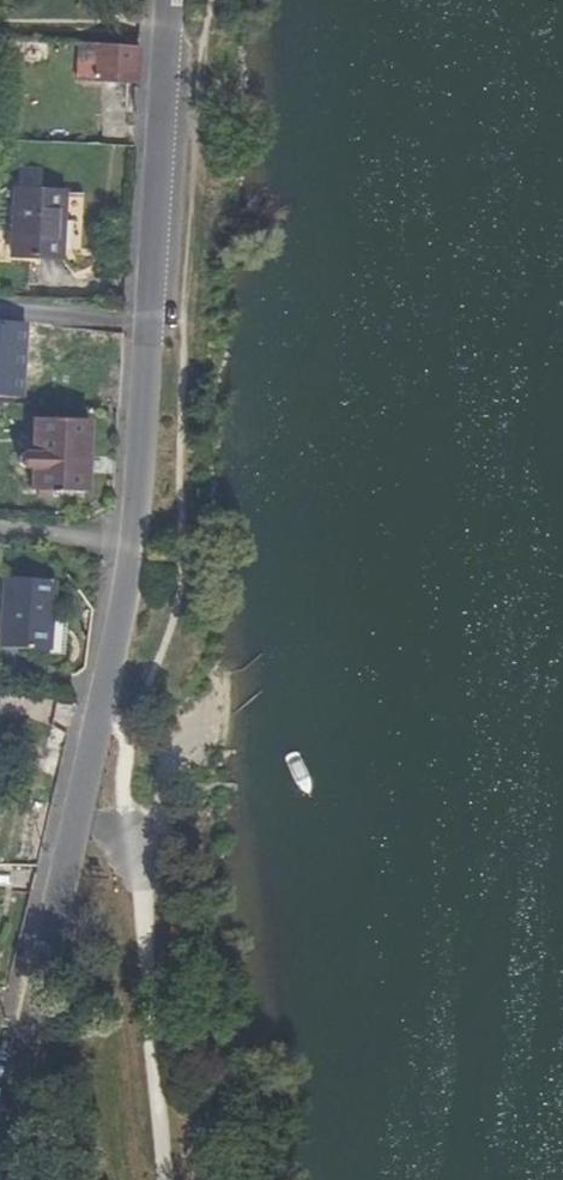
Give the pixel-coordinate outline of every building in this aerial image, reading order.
[(139,83),(142,47),(97,44),(95,80),(139,83)] [(12,256),(62,259),(66,195),(16,192),(12,256)] [(0,324),(0,399),(21,401),(27,326),(0,324)] [(75,498),(76,491),(88,492),(91,419),(35,416),(32,489),(38,489),(38,497),(75,498)] [(49,621),(51,579),(2,576),(0,626),(0,648),(41,650),(42,620),(49,621)]
